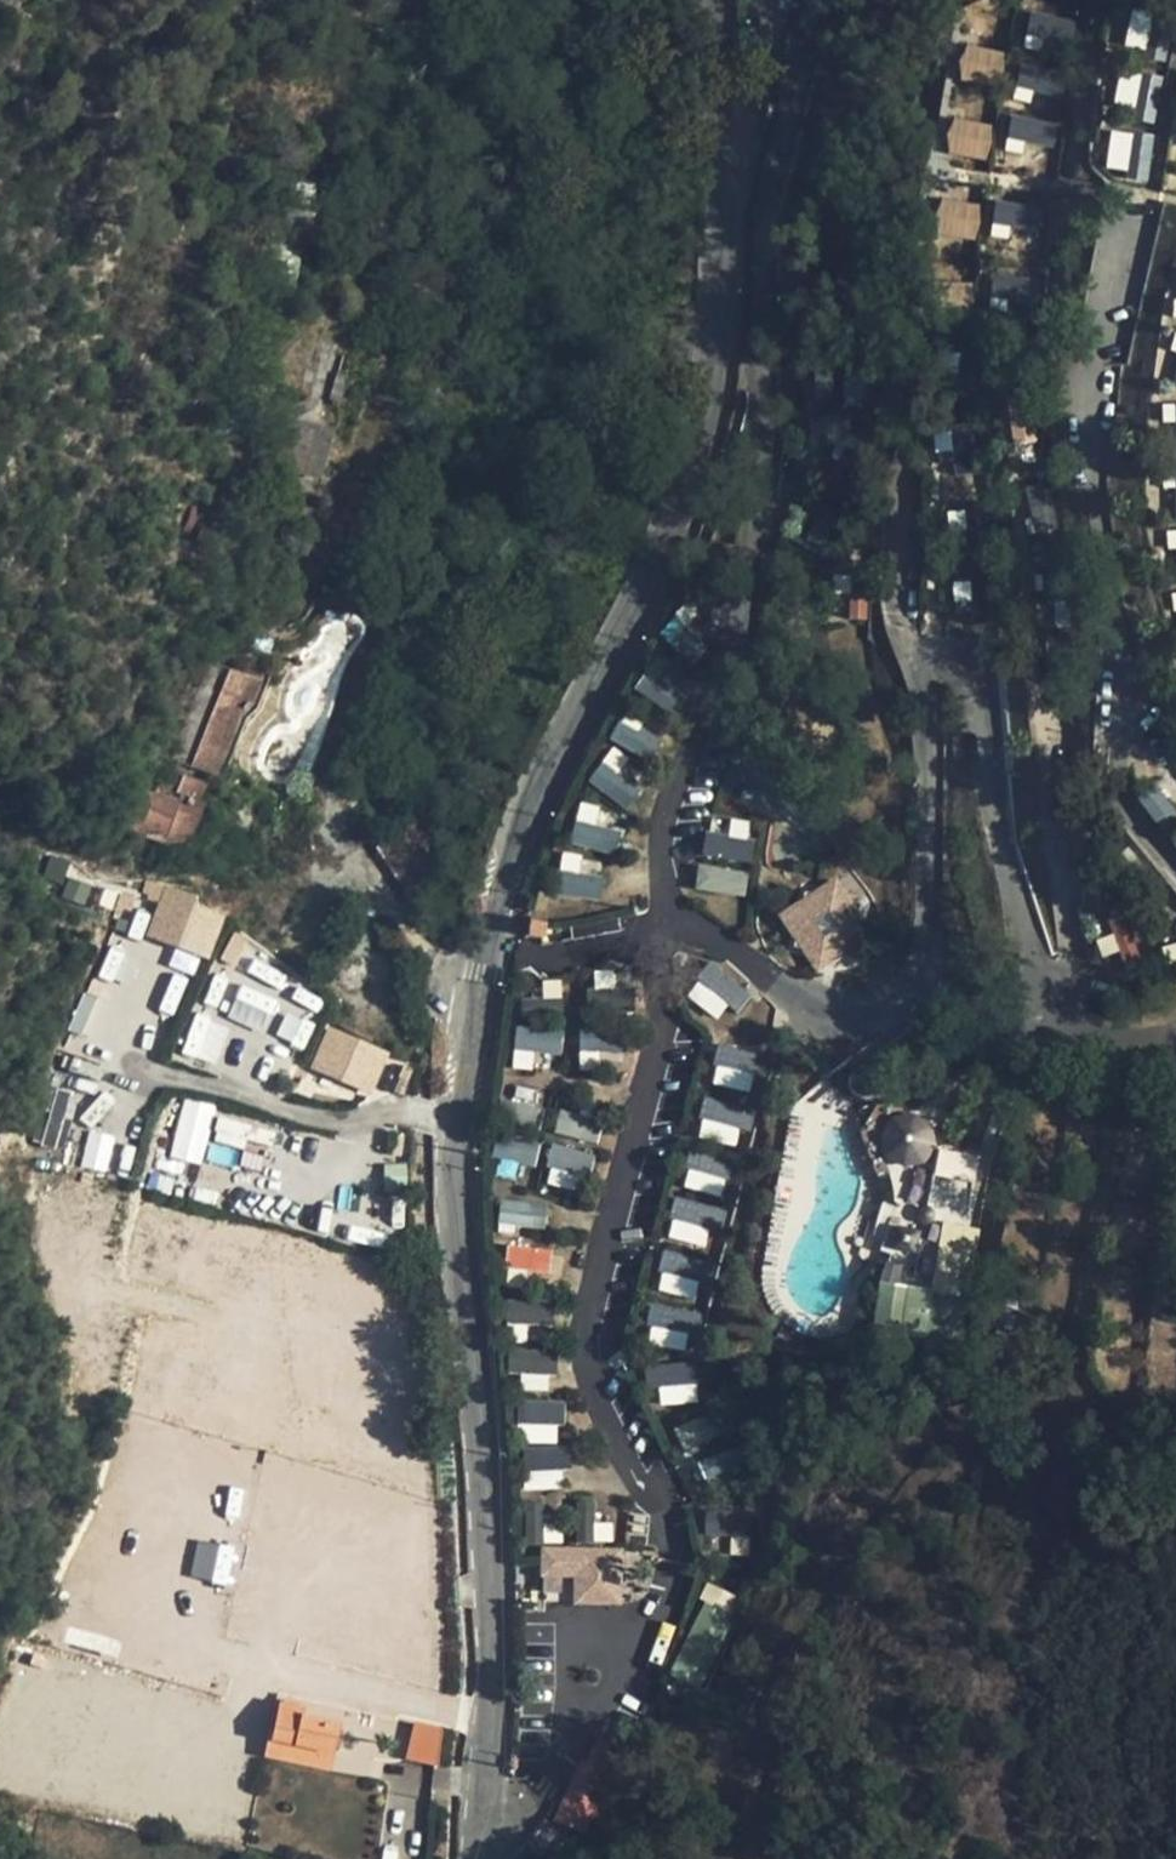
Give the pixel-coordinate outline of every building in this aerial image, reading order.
[(969,40),(965,61),(971,62),(979,64),(983,42),(969,40)] [(971,62),(967,84),(997,89),(1005,46),(983,42),(979,64),(971,62)] [(971,62),(965,61),(962,83),(967,84),(971,62)] [(1116,77),(1118,104),(1140,103),(1138,75),(1116,77)] [(1036,99),(1038,82),(1026,80),(1024,97),(1030,98),(1036,99)] [(1030,98),(1029,111),(1061,116),(1065,86),(1038,82),(1036,99),(1030,98)] [(1030,98),(1024,97),(1022,111),(1029,111),(1030,98)] [(956,115),(953,136),(959,137),(966,138),(970,117),(956,115)] [(959,137),(955,159),(985,164),(992,121),(970,117),(966,138),(959,137)] [(1106,167),(1128,169),(1131,131),(1109,129),(1106,167)] [(1149,181),(1154,133),(1133,131),(1129,179),(1149,181)] [(959,137),(953,136),(949,158),(955,159),(959,137)] [(1028,155),(1030,138),(1019,136),(1016,153),(1022,154),(1028,155)] [(1022,154),(1020,167),(1053,172),(1057,142),(1030,138),(1028,155),(1022,154)] [(1022,154),(1016,153),(1014,166),(1020,167),(1022,154)] [(944,186),(941,208),(947,209),(955,210),(958,188),(944,186)] [(947,209),(943,231),(973,235),(980,192),(958,188),(955,210),(947,209)] [(947,209),(941,208),(938,230),(943,231),(947,209)] [(1015,247),(1016,230),(1005,229),(1003,246),(1010,247),(1015,247)] [(1010,247),(1009,260),(1042,262),(1043,232),(1016,230),(1015,247),(1010,247)] [(936,268),(936,290),(942,290),(950,290),(950,269),(936,268)] [(942,290),(942,313),(972,313),(972,269),(950,269),(950,290),(942,290)] [(1011,308),(1011,291),(1000,291),(999,307),(1005,308),(1011,308)] [(1005,308),(1004,321),(1037,323),(1039,293),(1011,291),(1011,308),(1005,308)] [(1140,310),(1118,411),(1147,417),(1150,400),(1131,396),(1135,376),(1150,379),(1163,315),(1140,310)] [(319,396),(325,369),(324,369),(330,339),(320,338),(313,369),(307,367),(302,391),(306,392),(307,394),(305,398),(300,402),(294,405),(298,414),(307,410),(313,405),(318,396),(319,396)] [(343,353),(338,371),(346,374),(351,355),(343,353)] [(981,388),(979,357),(949,359),(950,374),(951,389),(966,388),(981,388)] [(338,371),(330,399),(339,402),(346,374),(338,371)] [(1167,392),(1162,419),(1175,422),(1175,394),(1167,392)] [(1031,403),(1001,405),(1003,433),(1020,431),(1020,437),(1034,435),(1031,403)] [(1162,419),(1159,430),(1175,434),(1175,432),(1175,422),(1162,419)] [(325,430),(290,420),(277,465),(312,475),(325,430)] [(1020,431),(1003,433),(1004,444),(1021,443),(1020,437),(1020,431)] [(1169,511),(1175,510),(1175,480),(1171,481),(1173,497),(1167,497),(1169,511)] [(1173,497),(1171,481),(1160,481),(1161,498),(1167,497),(1173,497)] [(986,483),(955,484),(956,499),(957,515),(972,514),(987,514),(986,483)] [(1175,534),(1163,535),(1165,551),(1171,551),(1175,550),(1175,545),(1175,534)] [(993,571),(992,541),(962,542),(963,557),(963,573),(979,572),(993,571)] [(998,626),(997,596),(967,598),(967,613),(968,628),(984,627),(998,626)] [(448,612),(421,601),(417,611),(445,621),(448,612)] [(496,630),(468,619),(464,630),(492,640),(496,630)] [(543,649),(516,638),(513,648),(539,658),(543,649)] [(676,713),(694,681),(651,657),(633,690),(676,713)] [(259,680),(215,663),(176,760),(215,775),(246,699),(252,701),(259,680)] [(422,680),(394,670),(391,680),(418,691),(422,680)] [(441,688),(437,698),(465,709),(469,699),(441,688)] [(490,707),(487,717),(514,727),(518,717),(490,707)] [(620,718),(609,737),(647,759),(658,740),(620,718)] [(1162,726),(1169,748),(1175,746),(1175,722),(1162,726)] [(599,762),(586,782),(626,807),(639,788),(599,762)] [(209,780),(185,772),(177,791),(189,795),(201,799),(209,780)] [(1141,797),(1152,822),(1174,812),(1163,788),(1141,797)] [(186,806),(141,789),(129,821),(187,844),(203,800),(201,799),(189,795),(186,806)] [(621,831),(596,824),(601,807),(579,802),(569,841),(615,854),(621,831)] [(1173,841),(1175,840),(1175,815),(1163,820),(1173,841)] [(702,854),(750,858),(752,826),(732,824),(731,833),(703,831),(702,854)] [(420,826),(403,836),(412,851),(429,841),(420,826)] [(401,834),(380,848),(399,878),(421,864),(412,851),(403,836),(401,834)] [(563,862),(556,892),(598,901),(605,871),(563,862)] [(399,878),(398,879),(414,904),(438,888),(422,864),(421,864),(399,878)] [(746,894),(748,870),(696,866),(695,890),(746,894)] [(208,959),(227,909),(164,885),(145,936),(208,959)] [(850,959),(860,903),(806,893),(795,948),(850,959)] [(1134,951),(1132,920),(1116,921),(1119,953),(1134,951)] [(544,923),(529,921),(527,936),(542,939),(544,923)] [(706,993),(712,1005),(741,989),(727,962),(703,975),(710,990),(706,993)] [(203,1009),(266,1029),(277,995),(214,975),(203,1009)] [(710,990),(703,975),(692,981),(700,996),(706,993),(710,990)] [(588,1012),(632,1016),(635,989),(590,985),(588,1012)] [(706,993),(700,996),(707,1008),(712,1005),(706,993)] [(744,1028),(746,1011),(735,1009),(732,1026),(738,1027),(744,1028)] [(738,1027),(736,1040),(768,1046),(773,1016),(746,1011),(744,1028),(738,1027)] [(194,1013),(182,1054),(217,1064),(229,1023),(194,1013)] [(284,1014),(275,1036),(303,1047),(311,1025),(284,1014)] [(515,1052),(562,1052),(562,1017),(515,1017),(515,1052)] [(327,1024),(309,1068),(371,1094),(389,1050),(327,1024)] [(738,1027),(732,1026),(729,1039),(736,1040),(738,1027)] [(579,1028),(579,1073),(621,1073),(621,1027),(579,1028)] [(729,1087),(736,1060),(724,1057),(717,1084),(729,1087)] [(736,1060),(729,1087),(754,1094),(761,1066),(736,1060)] [(200,1165),(216,1106),(185,1097),(169,1156),(200,1165)] [(716,1124),(721,1107),(709,1104),(705,1120),(711,1122),(716,1124)] [(711,1122),(708,1135),(739,1144),(747,1115),(721,1107),(716,1124),(711,1122)] [(937,1119),(887,1110),(878,1159),(927,1169),(937,1119)] [(596,1140),(599,1117),(558,1111),(555,1134),(596,1140)] [(711,1122),(705,1120),(701,1133),(708,1135),(711,1122)] [(543,1178),(581,1191),(593,1156),(555,1143),(543,1178)] [(703,1183),(710,1155),(698,1152),(692,1180),(703,1183)] [(710,1155),(703,1183),(728,1189),(735,1161),(710,1155)] [(498,1202),(500,1228),(547,1226),(545,1199),(498,1202)] [(683,1222),(688,1224),(696,1226),(702,1205),(689,1201),(683,1222)] [(688,1224),(684,1240),(713,1248),(723,1211),(702,1205),(696,1226),(688,1224)] [(683,1222),(678,1238),(684,1240),(688,1224),(683,1222)] [(506,1246),(506,1271),(550,1271),(550,1246),(506,1246)] [(675,1284),(682,1256),(670,1253),(663,1281),(675,1284)] [(682,1256),(675,1284),(700,1291),(707,1263),(682,1256)] [(910,1287),(879,1282),(874,1323),(905,1327),(910,1287)] [(551,1325),(553,1303),(505,1300),(503,1322),(551,1325)] [(665,1339),(670,1311),(658,1308),(654,1337),(665,1339)] [(670,1311),(665,1339),(691,1343),(696,1314),(670,1311)] [(553,1384),(553,1351),(508,1351),(507,1383),(553,1384)] [(667,1403),(696,1394),(685,1358),(664,1365),(670,1385),(663,1388),(667,1403)] [(670,1385),(664,1365),(651,1369),(657,1389),(663,1388),(670,1385)] [(663,1388),(657,1389),(662,1405),(667,1403),(663,1388)] [(521,1443),(561,1442),(560,1400),(520,1401),(521,1443)] [(712,1411),(691,1427),(708,1450),(729,1434),(712,1411)] [(708,1450),(691,1427),(681,1434),(698,1457),(708,1450)] [(524,1488),(566,1488),(565,1445),(524,1446),(524,1488)] [(735,1450),(710,1459),(720,1486),(745,1477),(735,1450)] [(720,1486),(710,1459),(699,1463),(709,1490),(720,1486)] [(713,1537),(721,1538),(723,1516),(710,1515),(708,1536),(713,1537)] [(742,1556),(745,1518),(723,1516),(721,1538),(713,1537),(712,1553),(742,1556)] [(189,1576),(227,1585),(236,1549),(198,1539),(189,1576)] [(620,1552),(544,1551),(544,1575),(577,1576),(577,1594),(620,1595),(620,1552)] [(672,1678),(706,1690),(740,1596),(706,1584),(672,1678)] [(282,1694),(280,1705),(299,1709),(297,1717),(341,1726),(344,1708),(282,1694)] [(299,1709),(280,1705),(273,1739),(335,1753),(341,1726),(297,1717),(299,1709)] [(441,1729),(414,1723),(407,1760),(436,1766),(441,1729)] [(331,1772),(335,1753),(273,1739),(269,1738),(264,1757),(331,1772)] [(606,1783),(574,1772),(556,1820),(589,1832),(606,1783)] [(412,1783),(398,1858),(419,1858),(423,1844),(432,1785),(412,1783)]
